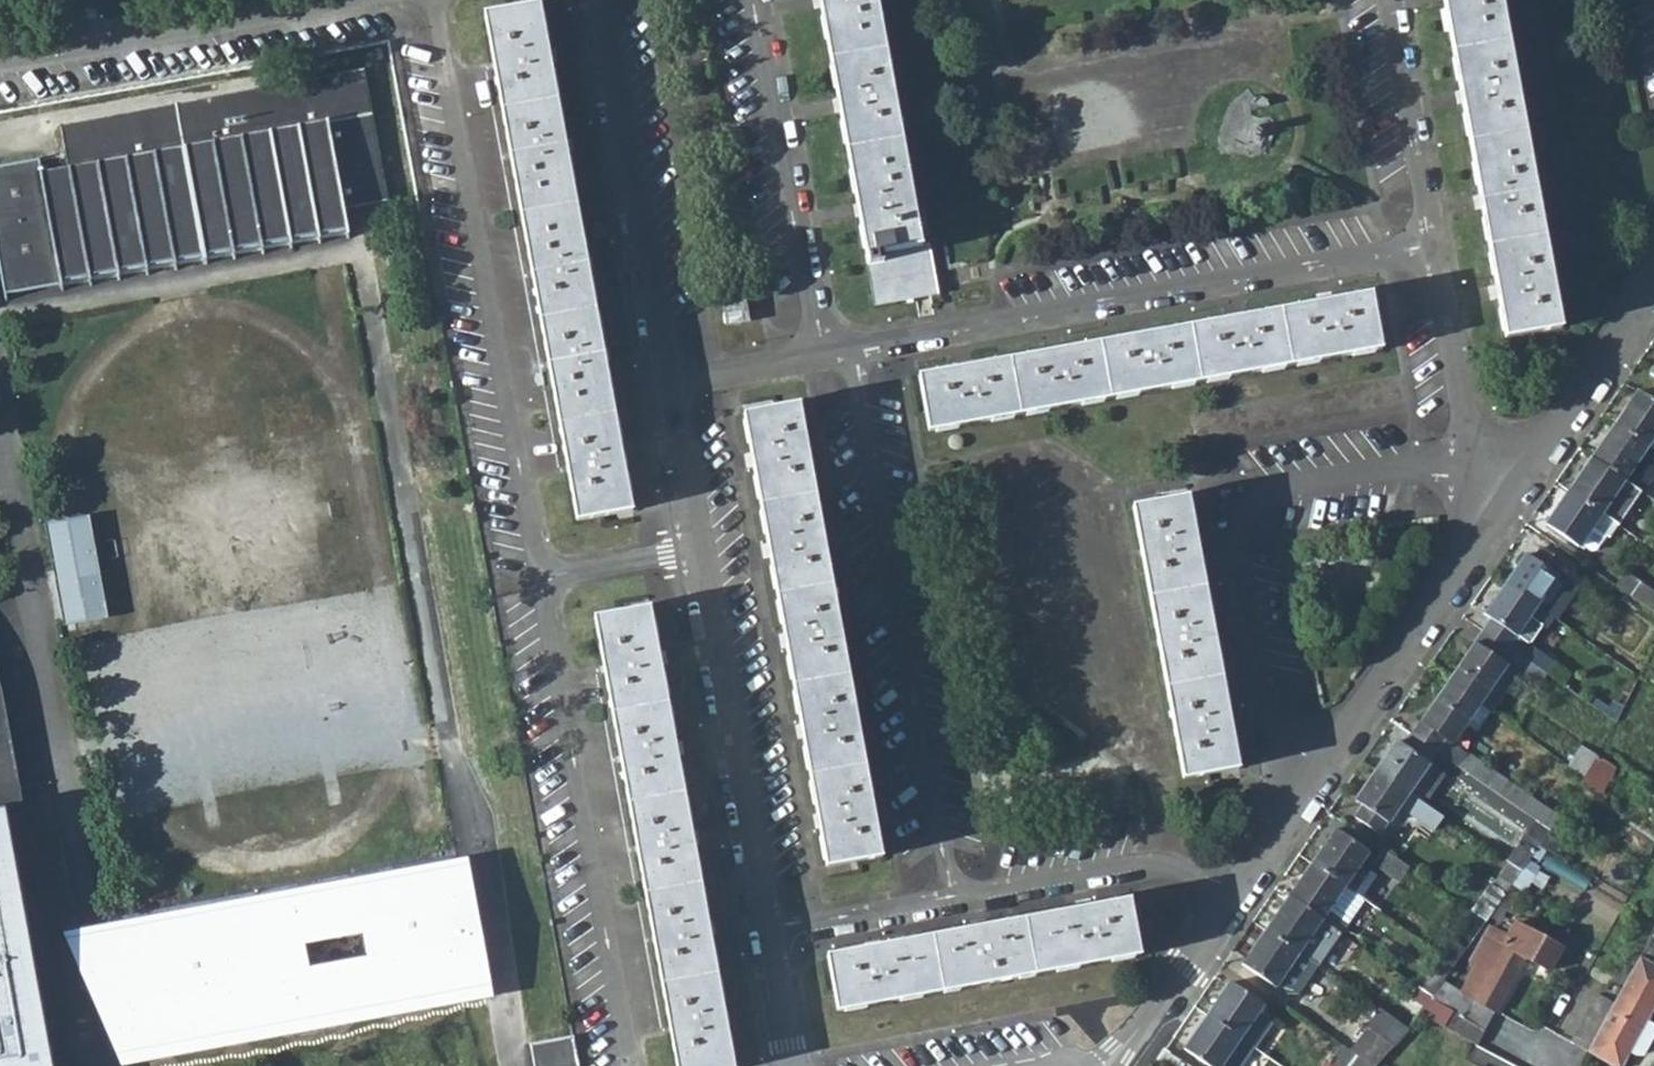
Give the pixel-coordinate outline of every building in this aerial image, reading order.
[(877,0),(820,0),(876,302),(940,292),(931,242),(923,243),(877,0)] [(1500,0),(1442,0),(1499,337),(1555,328),(1500,0)] [(634,513),(540,7),(484,18),(578,523),(634,513)] [(387,199),(362,69),(61,125),(69,169),(56,172),(40,175),(61,287),(179,265),(349,234),(344,207),(387,199)] [(61,287),(40,175),(0,182),(0,240),(11,296),(61,287)] [(726,296),(731,325),(752,322),(747,292),(726,296)] [(1382,350),(1373,294),(922,377),(932,433),(1382,350)] [(1648,448),(1653,440),(1653,407),(1636,394),(1614,425),(1648,448)] [(882,856),(801,404),(745,413),(827,865),(882,856)] [(1648,448),(1614,425),(1591,459),(1637,490),(1645,495),(1653,482),(1653,452),(1648,448)] [(1637,490),(1591,459),(1567,493),(1601,517),(1614,525),(1637,490)] [(1238,765),(1190,492),(1134,502),(1181,775),(1238,765)] [(1545,525),(1579,549),(1601,517),(1567,493),(1545,525)] [(91,514),(47,521),(66,623),(111,616),(91,514)] [(1504,586),(1551,617),(1570,630),(1576,621),(1567,615),(1571,609),(1565,605),(1549,593),(1567,568),(1540,550),(1532,561),(1524,556),(1504,586)] [(1627,574),(1617,588),(1653,613),(1653,592),(1627,574)] [(1491,621),(1483,633),(1521,660),(1545,677),(1556,662),(1531,644),(1551,617),(1504,586),(1484,616),(1491,621)] [(652,609),(596,619),(677,1065),(735,1065),(652,609)] [(1448,685),(1492,715),(1517,678),(1511,674),(1521,660),(1483,633),(1448,685)] [(5,783),(9,810),(26,808),(18,761),(16,748),(6,691),(0,663),(0,754),(5,783)] [(1471,731),(1478,736),(1492,715),(1448,685),(1412,736),(1440,755),(1454,765),(1463,751),(1449,741),(1460,724),(1471,731)] [(1398,743),(1377,773),(1424,805),(1447,774),(1433,764),(1440,755),(1412,736),(1404,747),(1398,743)] [(1584,742),(1567,767),(1605,792),(1621,768),(1584,742)] [(1455,765),(1532,818),(1533,819),(1550,831),(1572,803),(1558,793),(1547,807),(1465,749),(1463,751),(1454,765),(1455,765)] [(53,1054),(37,965),(9,810),(5,783),(0,754),(0,1065),(55,1065),(53,1054)] [(1402,807),(1422,822),(1431,810),(1424,805),(1377,773),(1356,803),(1364,809),(1357,819),(1381,836),(1389,825),(1390,826),(1402,807)] [(1520,871),(1540,845),(1550,831),(1533,819),(1505,861),(1520,871)] [(1335,833),(1312,867),(1345,889),(1368,856),(1335,833)] [(1408,869),(1384,853),(1374,868),(1397,885),(1408,869)] [(1520,871),(1505,861),(1471,912),(1486,923),(1520,871)] [(1345,889),(1312,867),(1290,900),(1322,923),(1332,929),(1342,936),(1365,903),(1345,889)] [(1299,956),(1316,933),(1322,923),(1290,900),(1266,934),(1299,956)] [(829,954),(839,1009),(1142,955),(1133,902),(829,954)] [(1514,921),(1505,916),(1498,929),(1507,934),(1514,921)] [(1472,988),(1467,996),(1444,982),(1432,998),(1431,1000),(1450,1011),(1456,1014),(1457,1013),(1486,1029),(1496,1009),(1498,1010),(1526,955),(1548,968),(1561,946),(1514,921),(1507,934),(1498,929),(1489,924),(1471,959),(1488,969),(1476,991),(1472,988)] [(1316,933),(1325,939),(1332,929),(1322,923),(1316,933)] [(1277,990),(1277,989),(1288,997),(1291,993),(1298,998),(1318,969),(1299,956),(1266,934),(1243,968),(1277,990)] [(1444,956),(1456,964),(1463,953),(1446,942),(1439,953),(1444,956)] [(1633,968),(1653,980),(1653,961),(1641,953),(1633,968)] [(1456,964),(1444,956),(1419,989),(1432,998),(1444,982),(1456,964)] [(1590,1049),(1620,1065),(1621,1065),(1630,1050),(1644,1057),(1653,1038),(1653,1023),(1646,1018),(1653,1003),(1653,980),(1633,968),(1615,1002),(1590,1049)] [(1265,1008),(1232,985),(1208,1019),(1253,1050),(1270,1025),(1259,1017),(1265,1008)] [(1615,1002),(1597,992),(1572,1040),(1590,1049),(1615,1002)] [(1442,1025),(1478,1044),(1486,1029),(1457,1013),(1456,1014),(1450,1011),(1442,1025)] [(1384,1062),(1391,1054),(1398,1046),(1404,1039),(1408,1034),(1409,1031),(1383,1013),(1353,1056),(1367,1065),(1380,1065),(1384,1062)] [(1208,1019),(1185,1053),(1205,1065),(1242,1065),(1253,1050),(1208,1019)] [(531,1041),(535,1065),(581,1065),(576,1034),(531,1041)] [(1353,1056),(1344,1050),(1332,1065),(1367,1065),(1353,1056)] [(53,1054),(55,1065),(62,1065),(53,1054)]
